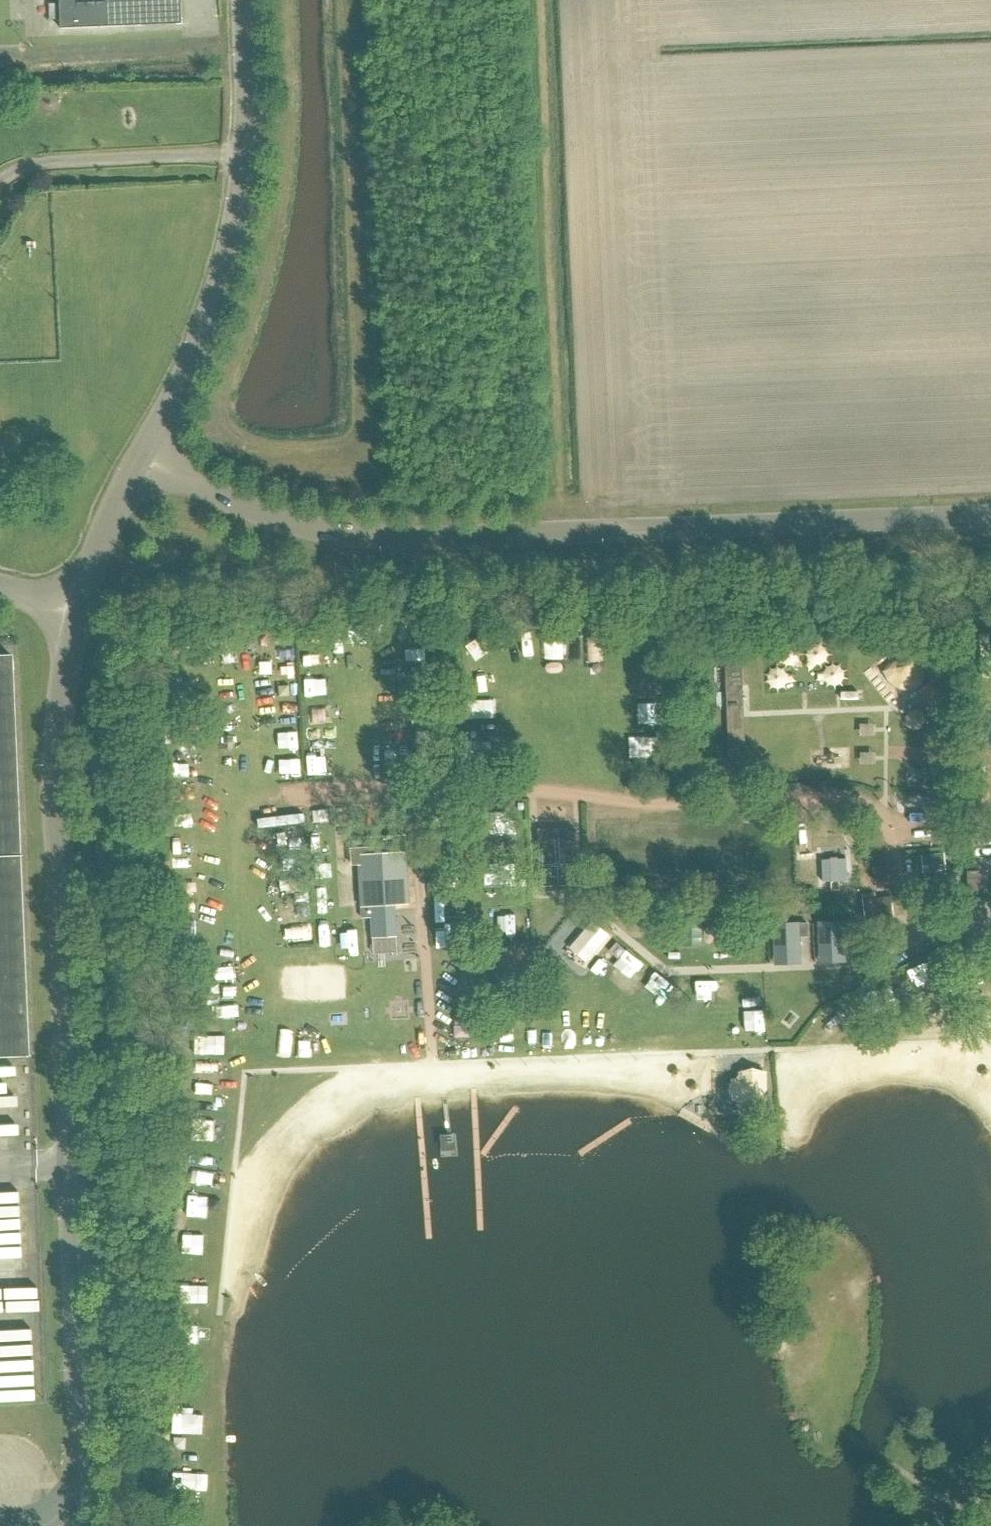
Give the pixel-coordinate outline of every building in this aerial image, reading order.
[(182,24),(181,0),(60,0),(61,29),(182,24)] [(0,651),(0,1050),(29,1048),(4,651),(0,651)] [(742,666),(725,667),(730,764),(740,764),(737,696),(743,696),(742,666)] [(405,846),(352,850),(353,864),(359,864),(362,907),(409,904),(405,846)] [(944,853),(921,856),(924,873),(947,870),(944,853)] [(970,903),(979,902),(978,871),(969,872),(970,903)] [(864,900),(863,900),(866,921),(894,917),(891,896),(876,898),(875,892),(863,894),(864,900)] [(852,921),(820,923),(820,955),(845,954),(844,934),(852,934),(852,921)] [(807,923),(775,925),(776,957),(800,956),(799,935),(807,935),(807,923)] [(591,925),(567,949),(581,964),(605,940),(591,925)] [(981,945),(964,945),(965,966),(982,966),(981,945)] [(620,971),(638,982),(648,965),(630,954),(620,971)] [(217,1047),(218,1027),(196,1027),(196,1046),(217,1047)] [(184,1085),(221,1085),(221,1063),(184,1063),(184,1085)] [(761,1092),(764,1072),(736,1067),(732,1087),(761,1092)] [(202,1432),(202,1415),(175,1414),(174,1431),(202,1432)]
